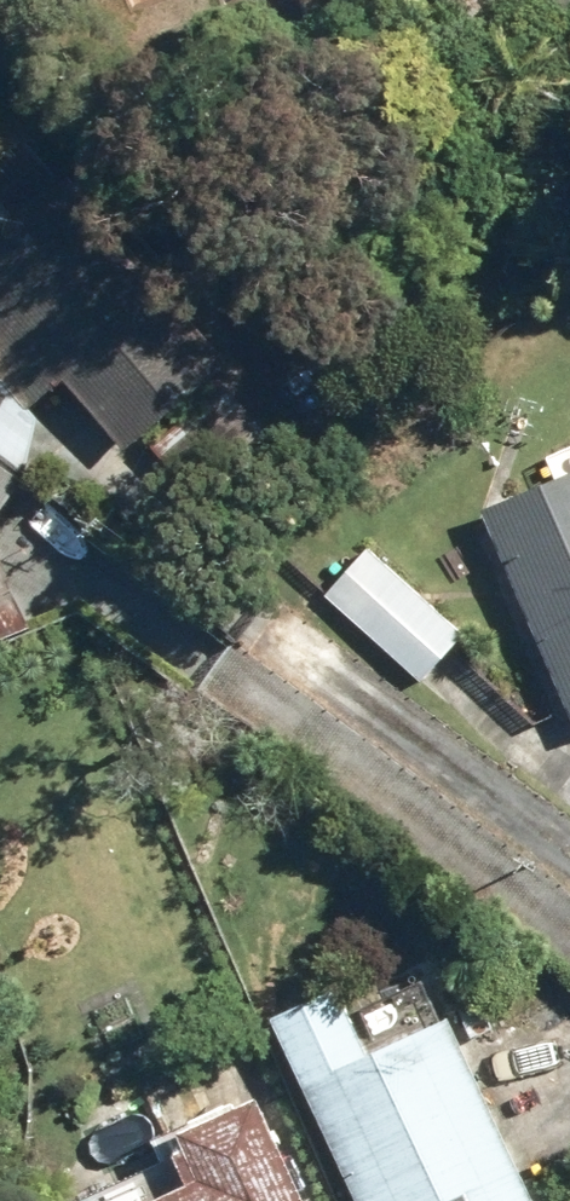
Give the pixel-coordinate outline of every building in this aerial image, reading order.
[(464,43),(511,0),(424,0),(464,43)] [(204,375),(217,367),(46,178),(0,220),(0,404),(15,420),(51,387),(111,451),(138,430),(204,375)] [(204,375),(138,430),(205,506),(269,450),(204,375)] [(569,733),(569,447),(537,462),(546,482),(467,514),(563,736),(569,733)] [(11,487),(0,480),(0,504),(11,487)] [(318,599),(414,687),(458,638),(363,550),(318,599)] [(11,614),(0,584),(0,618),(11,614)] [(338,1200),(521,1200),(437,1024),(353,1063),(320,993),(255,1024),(338,1200)] [(244,1104),(160,1142),(166,1159),(76,1200),(290,1200),(244,1104)]
